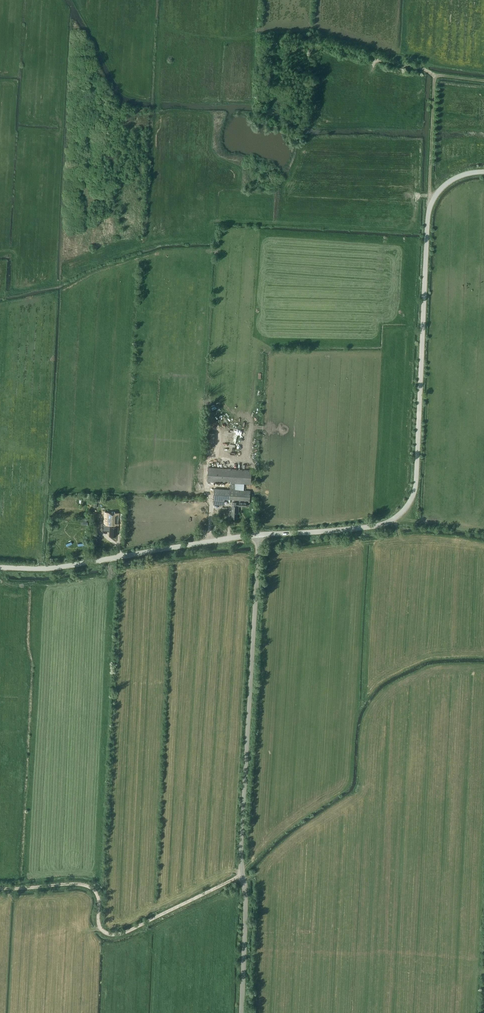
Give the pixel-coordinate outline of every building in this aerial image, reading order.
[(206,446),(214,446),(214,432),(206,432),(206,446)] [(207,482),(230,483),(230,489),(214,488),(214,500),(224,501),(224,499),(234,499),(234,501),(232,501),(231,517),(237,518),(237,512),(238,512),(239,506),(246,506),(247,503),(248,503),(248,502),(250,502),(251,491),(244,490),(244,484),(251,484),(251,470),(208,468),(207,482)] [(103,499),(103,496),(94,496),(93,507),(96,507),(97,502),(104,502),(105,499),(103,499)] [(117,525),(118,526),(119,513),(105,512),(104,524),(102,524),(102,531),(109,531),(109,536),(116,536),(116,532),(118,532),(118,527),(117,527),(117,525)]
